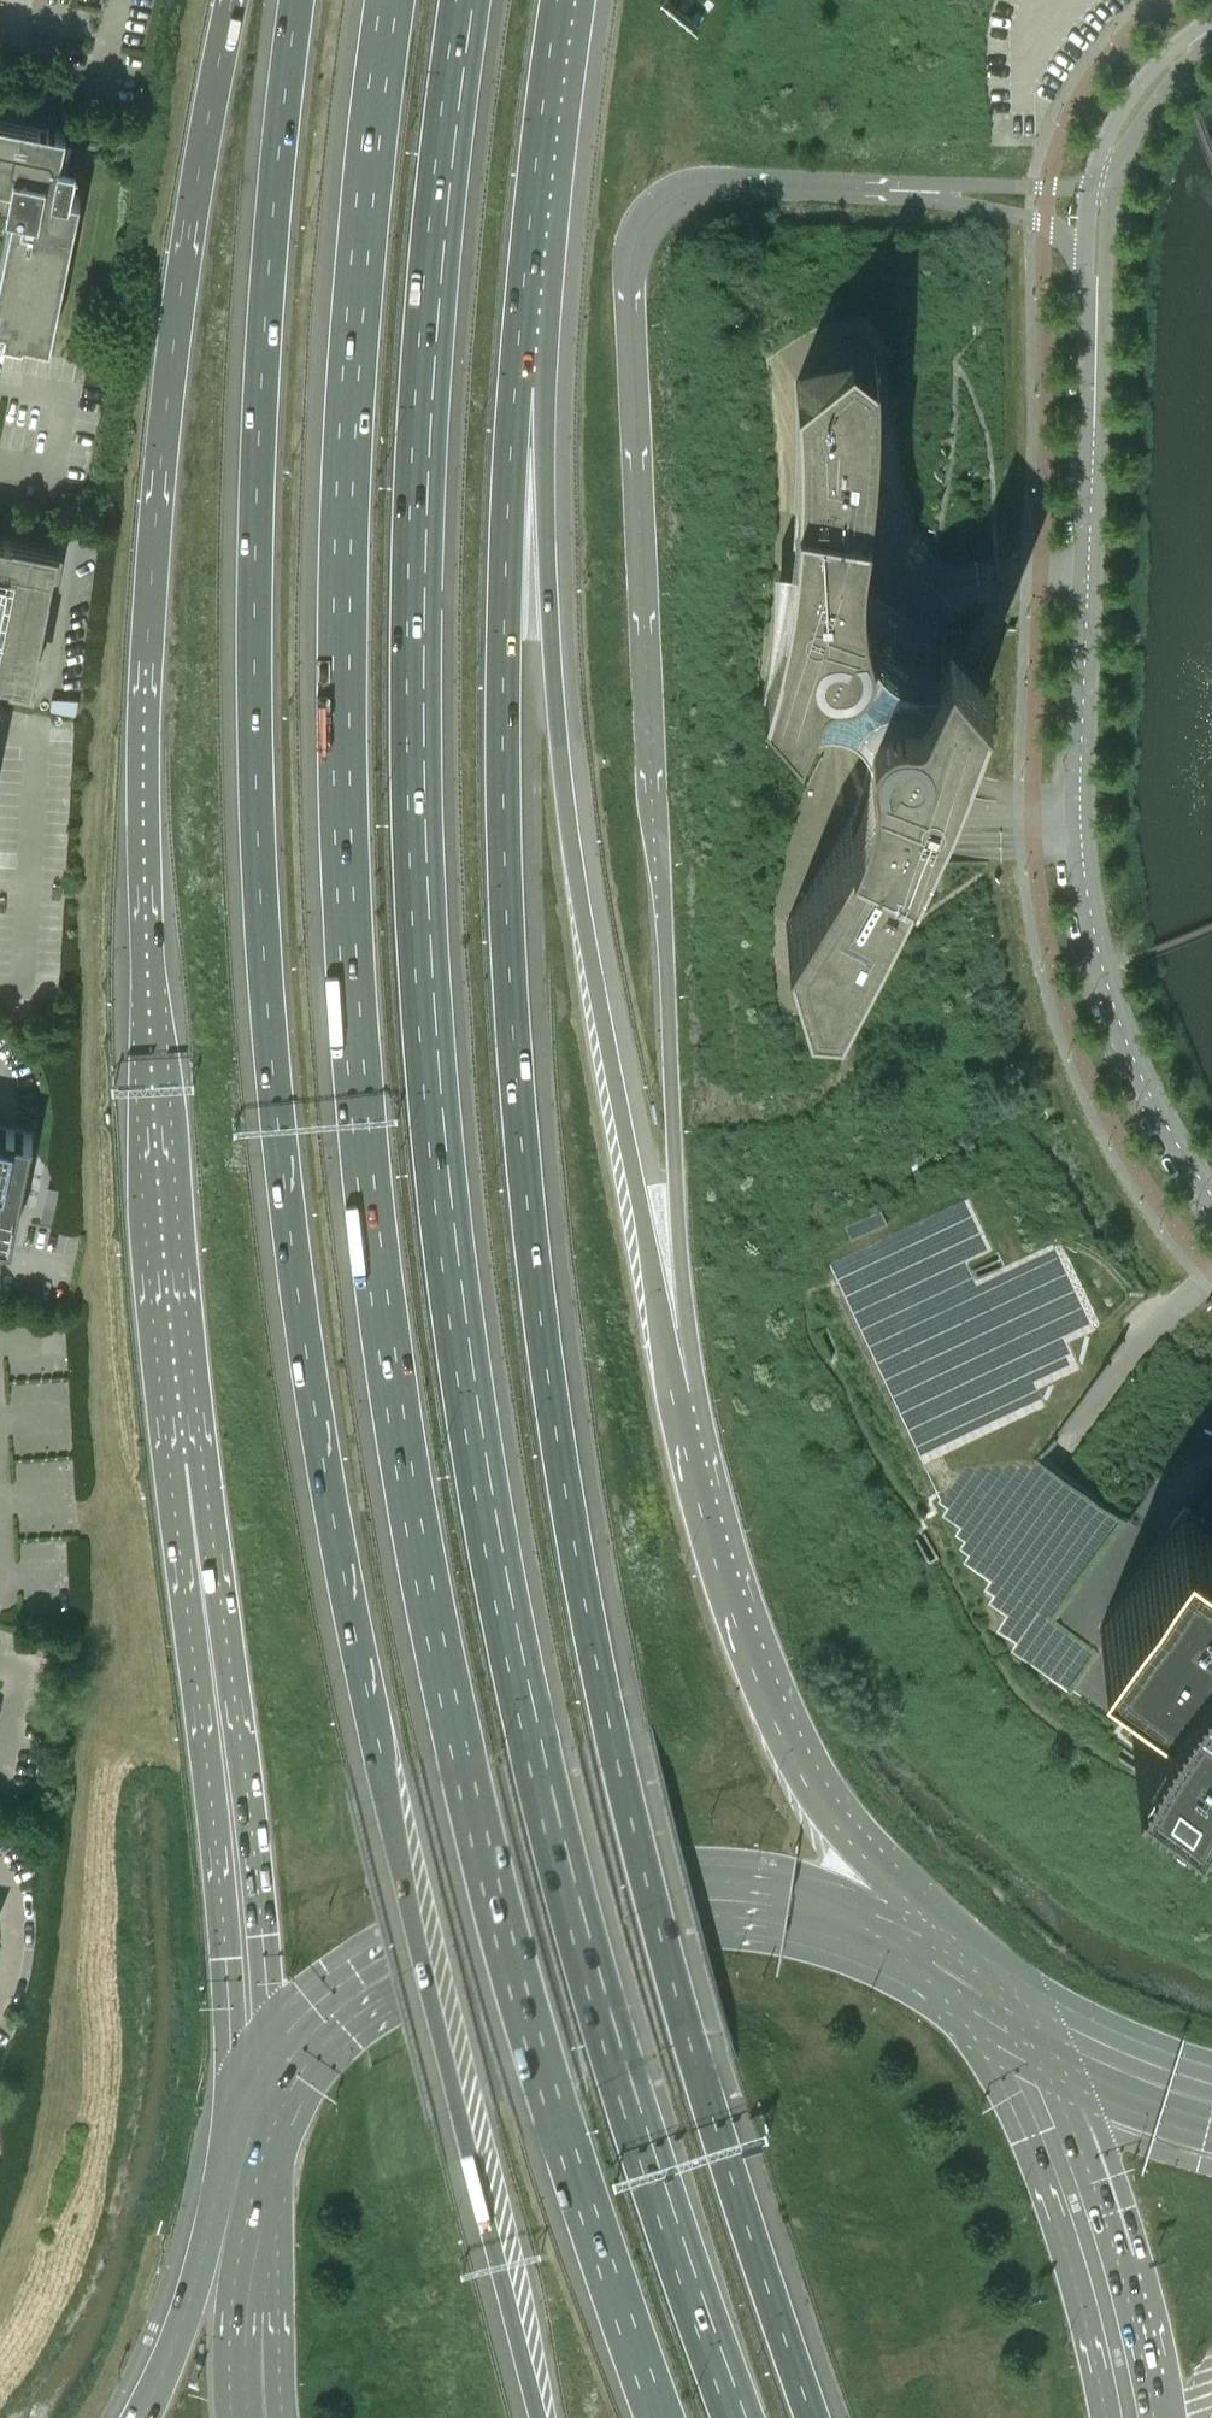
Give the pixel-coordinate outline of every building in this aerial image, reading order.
[(0,116),(0,181),(11,183),(6,207),(12,208),(0,269),(0,323),(5,324),(2,335),(23,339),(24,336),(50,342),(80,195),(69,192),(75,161),(60,158),(66,129),(0,116)] [(942,860),(921,860),(929,841),(936,822),(943,802),(950,783),(957,764),(959,758),(964,745),(970,725),(976,706),(982,686),(978,682),(983,668),(985,667),(947,624),(939,640),(940,590),(922,590),(922,566),(922,557),(926,275),(885,275),(873,275),(707,273),(707,292),(701,924),(701,962),(703,1001),(706,1039),(712,1077),(719,1114),(728,1152),(739,1189),(751,1225),(765,1261),(961,1169),(951,1143),(943,1116),(935,1089),(929,1061),(924,1034),(921,1006),(918,978),(917,950),(917,922),(917,891),(942,891),(942,860)] [(0,535),(0,675),(10,677),(10,678),(31,682),(40,638),(39,638),(54,563),(55,564),(59,546),(12,536),(12,537),(0,535)] [(11,1238),(33,1133),(32,1133),(0,1126),(0,1236),(11,1238)] [(1060,1470),(1054,1466),(1040,1456),(1049,1443),(1049,1442),(1044,1445),(1026,1404),(1102,1368),(1125,1336),(1122,1335),(1104,1361),(1005,1150),(961,1170),(881,1208),(844,1225),(790,1250),(825,1325),(817,1329),(829,1355),(838,1351),(911,1508),(923,1532),(914,1536),(928,1561),(937,1557),(951,1579),(966,1600),(981,1621),(998,1641),(1016,1660),(1035,1679),(1054,1696),(1074,1713),(1095,1729),(1108,1737),(1118,1744),(1113,1752),(1143,1771),(1149,1762),(1157,1766),(1173,1775),(1181,1779),(1198,1786),(1206,1790),(1211,1792),(1211,1422),(1200,1414),(1127,1518),(1060,1470)]
